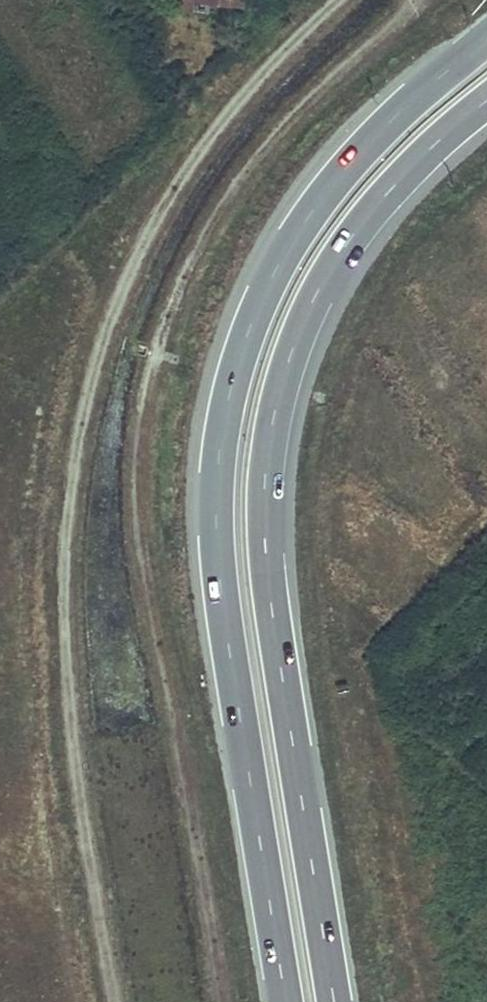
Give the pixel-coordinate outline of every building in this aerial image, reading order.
[(175,7),(192,11),(194,0),(176,0),(175,7)] [(230,3),(215,0),(209,0),(206,12),(228,16),(230,3)]
